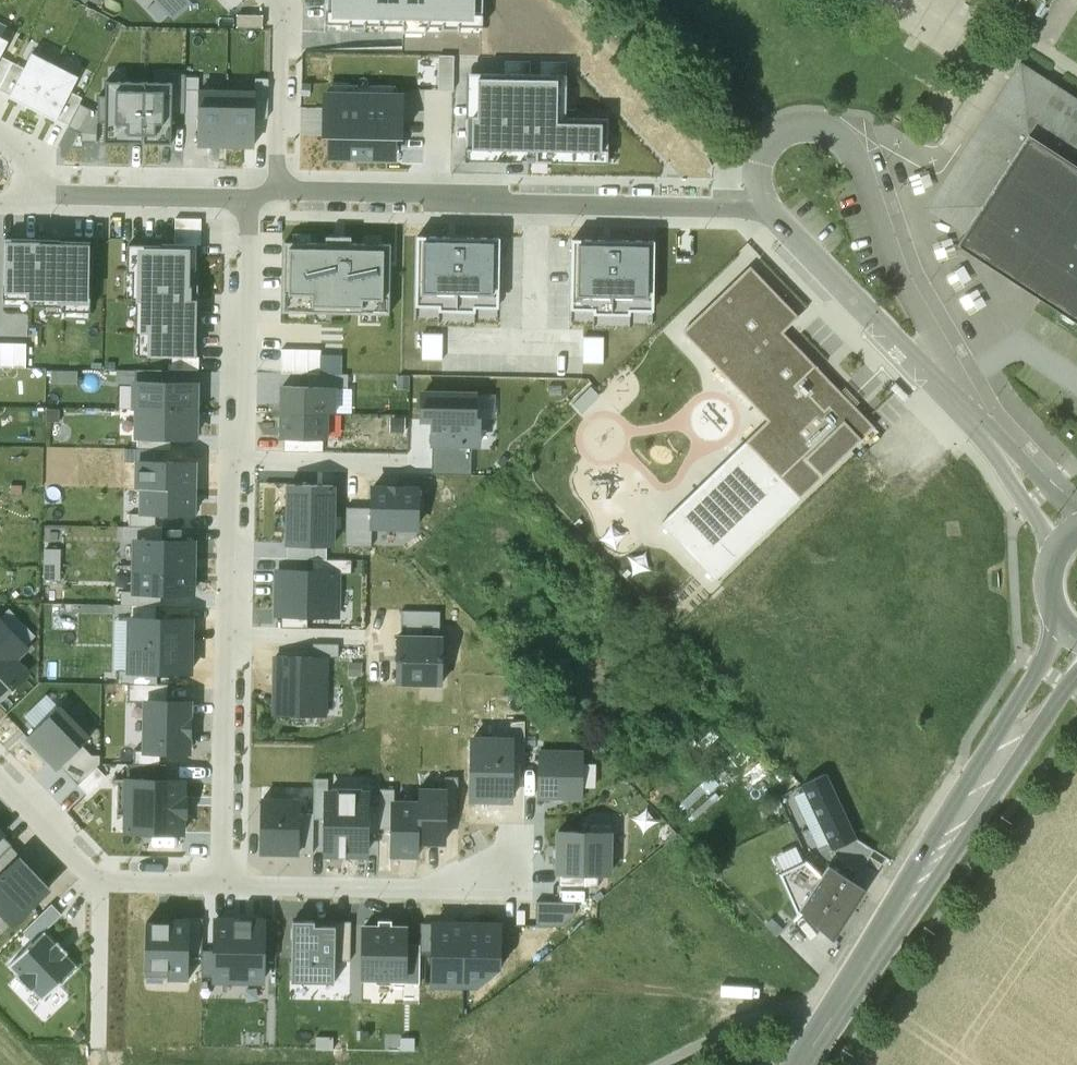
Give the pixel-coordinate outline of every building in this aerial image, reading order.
[(174,15),(189,0),(160,0),(174,15)] [(328,23),(480,25),(480,0),(329,0),(328,23)] [(1009,1),(1039,21),(1053,0),(1009,0),(1009,1)] [(32,109),(55,65),(32,52),(21,74),(9,97),(32,109)] [(454,55),(438,55),(437,90),(453,90),(454,55)] [(1020,62),(965,147),(970,150),(933,206),(967,228),(956,244),(1076,322),(1076,99),(1020,62)] [(21,74),(0,63),(0,92),(9,97),(21,74)] [(78,76),(55,65),(32,109),(55,121),(67,97),(78,76)] [(566,75),(466,73),(465,160),(607,163),(608,118),(565,117),(566,75)] [(104,142),(143,143),(144,82),(105,81),(104,96),(98,96),(98,110),(97,122),(104,122),(104,142)] [(172,82),(144,82),(143,143),(171,143),(172,82)] [(226,92),(198,91),(197,144),(225,144),(226,92)] [(226,92),(225,144),(254,145),(255,93),(226,92)] [(401,95),(325,93),(324,135),(329,135),(329,154),(346,154),(346,157),(377,158),(377,155),(394,155),(394,137),(400,137),(401,95)] [(79,103),(67,97),(55,121),(67,127),(79,103)] [(97,142),(97,122),(98,110),(91,110),(79,103),(67,127),(81,134),(81,142),(97,142)] [(325,243),(283,242),(282,312),(389,314),(390,244),(351,243),(351,237),(325,236),(325,243)] [(499,237),(417,236),(415,306),(438,306),(438,310),(474,311),(474,307),(498,307),(499,237)] [(60,239),(4,238),(3,298),(28,299),(28,305),(61,306),(61,311),(89,311),(90,242),(60,241),(60,239)] [(654,241),(571,239),(570,309),(593,309),(593,313),(630,314),(630,310),(652,310),(654,241)] [(161,246),(127,245),(127,272),(133,272),(132,299),(136,299),(135,335),(138,335),(138,356),(196,357),(198,285),(190,285),(190,269),(195,269),(196,244),(162,244),(161,246)] [(798,316),(750,267),(682,332),(774,426),(766,434),(760,428),(661,523),(715,579),(873,426),(782,332),(798,316)] [(309,373),(319,374),(320,350),(281,348),(281,373),(309,373)] [(334,387),(334,388),(347,388),(348,374),(319,374),(309,373),(308,387),(334,387)] [(134,409),(138,409),(195,410),(195,384),(135,383),(134,409)] [(282,386),(281,412),(326,413),(334,413),(334,388),(334,387),(308,387),(282,386)] [(475,394),(422,393),(422,419),(433,419),(432,443),(472,444),(478,444),(479,418),(474,418),(475,394)] [(194,436),(195,410),(138,409),(137,435),(194,436)] [(326,413),(281,412),(281,438),(325,439),(326,413)] [(472,444),(432,443),(431,474),(471,475),(472,444)] [(138,462),(159,462),(159,449),(125,448),(124,461),(138,462)] [(142,488),(193,489),(194,463),(159,462),(138,462),(137,488),(142,488)] [(333,485),(288,484),(287,545),(332,546),(333,485)] [(388,487),(372,487),(372,507),(372,526),(416,527),(417,488),(401,487),(401,486),(388,485),(388,487)] [(193,489),(142,488),(141,514),(193,515),(193,489)] [(372,526),(372,507),(346,507),(345,546),(371,547),(372,526)] [(135,566),(192,567),(193,541),(136,540),(135,566)] [(312,559),(312,572),(338,572),(338,574),(351,574),(351,559),(312,559)] [(191,593),(192,567),(135,566),(135,592),(191,593)] [(312,572),(277,571),(275,615),(281,615),(307,615),(337,616),(338,574),(338,572),(312,572)] [(401,611),(400,637),(439,638),(439,611),(401,611)] [(307,615),(281,615),(281,628),(307,629),(307,615)] [(191,619),(130,618),(129,670),(190,672),(191,619)] [(28,672),(16,660),(27,649),(0,620),(0,698),(28,672)] [(400,637),(396,637),(396,654),(398,654),(398,665),(396,665),(396,682),(441,684),(442,638),(439,638),(400,637)] [(325,657),(275,656),(274,715),(324,716),(325,657)] [(145,701),(144,751),(188,752),(189,702),(145,701)] [(27,737),(57,768),(60,766),(82,745),(89,738),(58,707),(27,737)] [(511,739),(511,763),(524,763),(525,722),(511,722),(511,739)] [(511,739),(472,738),(470,799),(510,800),(511,763),(511,739)] [(82,745),(60,766),(78,785),(99,764),(100,755),(91,755),(82,745)] [(538,752),(537,797),(582,798),(583,753),(538,752)] [(824,775),(802,785),(832,847),(853,836),(824,775)] [(445,777),(445,790),(444,816),(457,816),(458,777),(445,777)] [(126,815),(125,832),(183,833),(183,817),(187,817),(187,796),(183,796),(183,780),(117,779),(117,815),(126,815)] [(380,827),(392,827),(393,797),(393,789),(381,789),(380,827)] [(418,797),(418,842),(444,842),(444,816),(445,790),(419,790),(418,797)] [(366,793),(327,792),(326,853),(365,854),(366,793)] [(418,797),(393,797),(392,827),(392,851),(417,852),(418,842),(418,797)] [(298,800),(261,800),(260,852),(297,853),(298,800)] [(590,832),(557,831),(557,873),(609,874),(610,825),(590,825),(590,832)] [(1,834),(0,836),(0,856),(9,847),(12,845),(1,834)] [(832,847),(836,856),(859,871),(873,850),(853,836),(832,847)] [(9,847),(0,856),(0,877),(20,858),(9,847)] [(12,923),(48,888),(38,878),(36,880),(28,871),(30,869),(20,858),(0,877),(0,910),(12,923)] [(821,877),(805,860),(779,873),(797,913),(801,909),(821,877)] [(828,866),(821,877),(801,909),(831,937),(863,889),(828,866)] [(575,902),(536,901),(535,926),(560,926),(575,914),(575,902)] [(33,941),(44,931),(61,914),(51,904),(23,931),(33,941)] [(151,923),(145,922),(145,975),(168,976),(168,979),(188,979),(189,954),(189,917),(159,917),(159,921),(152,921),(151,923)] [(202,918),(189,917),(189,954),(201,954),(202,918)] [(263,919),(215,918),(214,980),(262,980),(263,919)] [(335,960),(335,925),(314,925),(314,920),(292,920),(290,981),(334,982),(335,960)] [(351,921),(314,920),(314,925),(335,925),(335,960),(350,960),(351,921)] [(405,944),(405,926),(391,926),(391,922),(378,922),(378,926),(363,926),(362,978),(375,979),(375,983),(391,983),(391,979),(402,979),(404,979),(405,944)] [(464,924),(433,923),(432,984),(462,984),(464,924)] [(499,924),(464,924),(462,984),(477,985),(503,964),(503,942),(498,942),(499,924)] [(46,932),(44,931),(33,941),(8,965),(10,966),(10,965),(20,975),(18,977),(30,990),(32,987),(41,997),(40,998),(42,999),(77,965),(76,964),(75,965),(65,954),(67,952),(57,941),(55,944),(45,933),(46,932)] [(419,944),(405,944),(404,979),(402,979),(402,984),(419,984),(419,944)] [(736,1052),(727,1061),(731,1064),(742,1064),(745,1061),(736,1052)]
